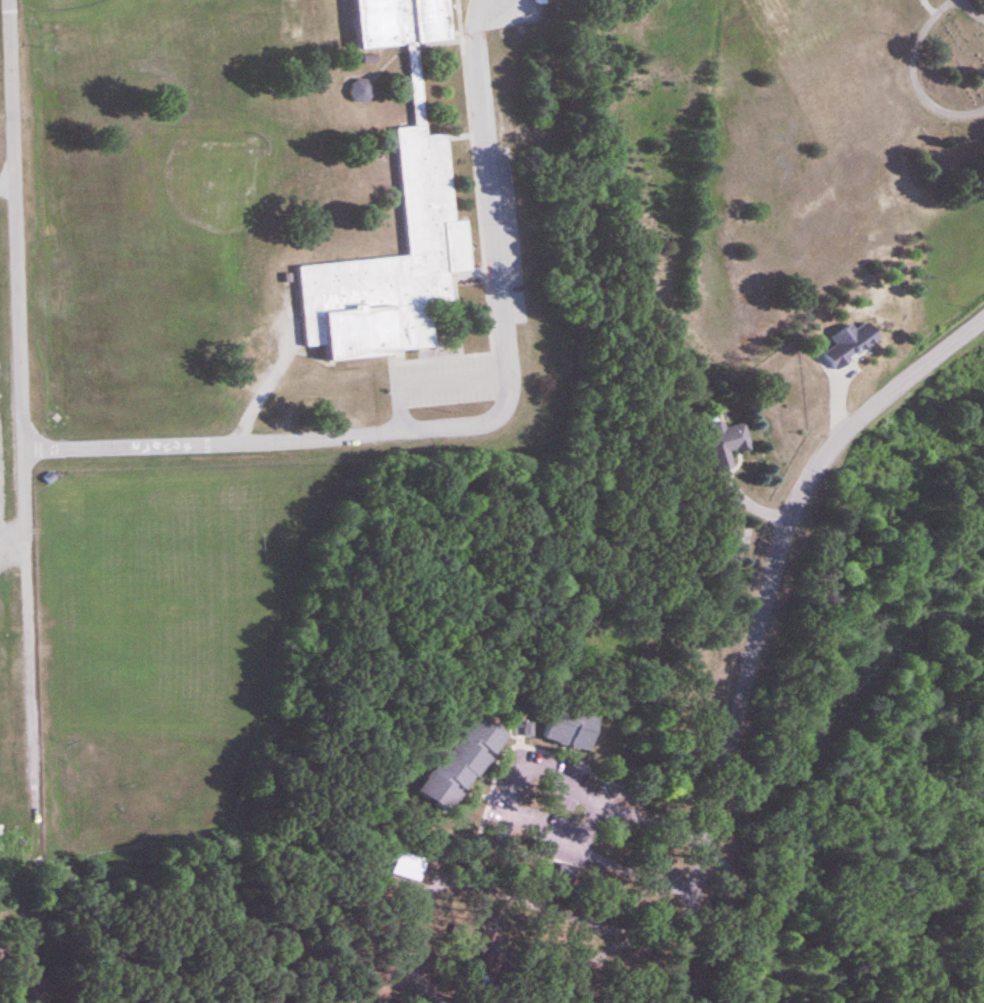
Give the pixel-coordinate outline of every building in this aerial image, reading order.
[(364,50),(420,43),(392,257),(297,269),(308,348),(327,346),(329,363),(435,349),(445,275),(465,272),(428,0),(357,0),(364,50)] [(824,353),(835,370),(881,340),(869,322),(856,331),(852,324),(831,338),(836,346),(824,353)] [(734,468),(730,454),(751,448),(745,423),(724,429),(723,424),(702,429),(715,474),(734,468)] [(590,754),(600,716),(554,704),(544,741),(590,754)] [(420,793),(452,815),(507,736),(475,714),(420,793)] [(427,861),(401,851),(392,873),(418,884),(427,861)]
